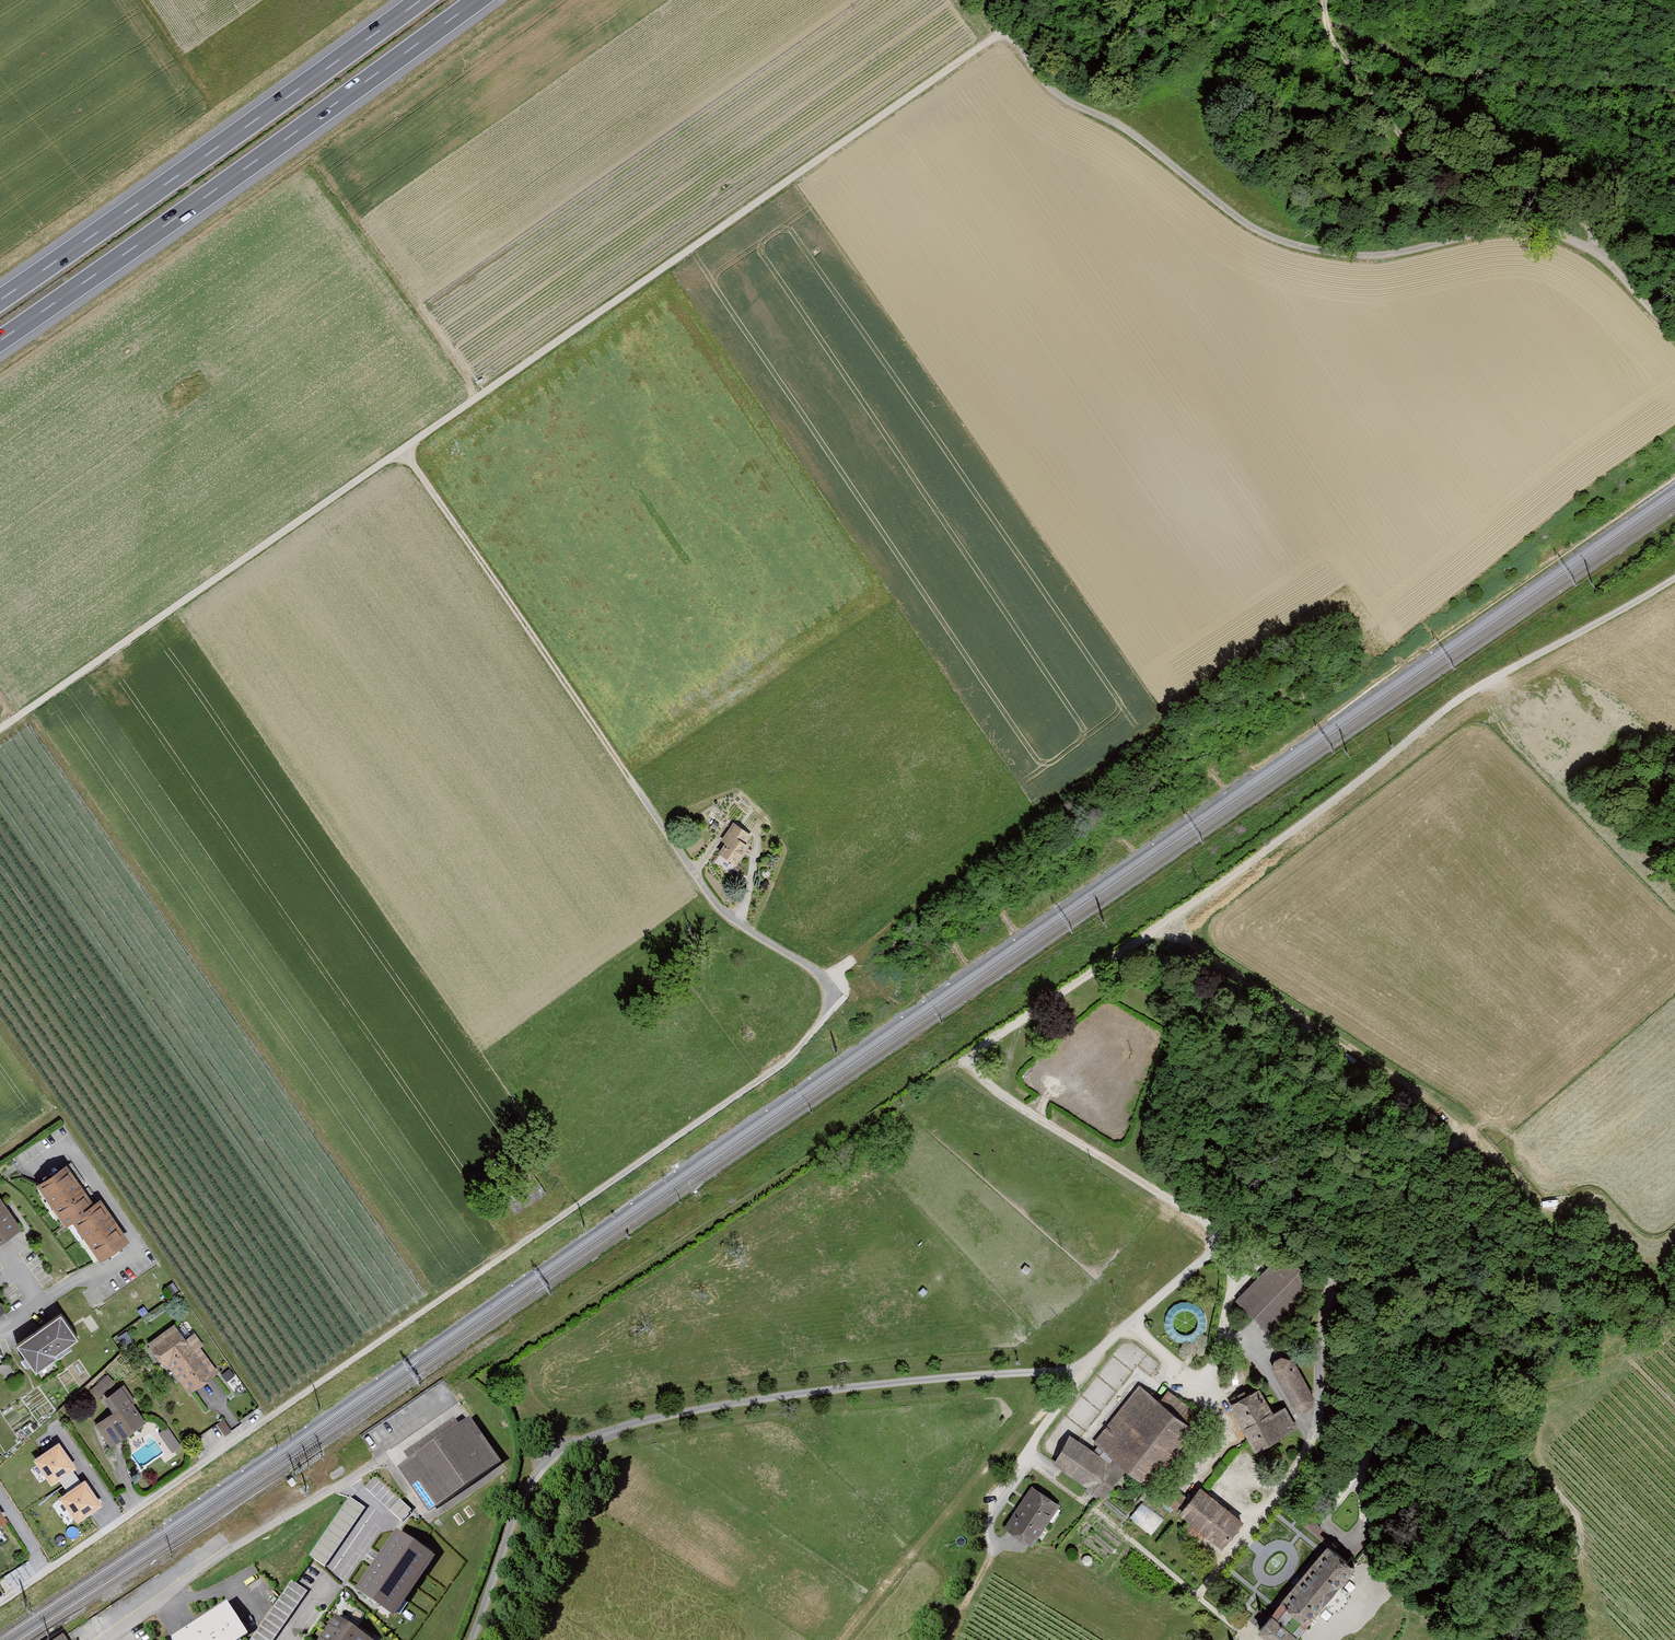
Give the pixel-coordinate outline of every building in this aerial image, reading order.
[(731,870),(754,835),(735,822),(712,857),(731,870)] [(103,1259),(131,1240),(104,1201),(97,1206),(66,1161),(35,1183),(69,1232),(79,1225),(103,1259)] [(26,1227),(0,1190),(0,1245),(26,1227)] [(1278,1257),(1234,1304),(1265,1333),(1308,1286),(1278,1257)] [(0,1292),(0,1312),(10,1304),(0,1292)] [(45,1366),(85,1337),(69,1315),(29,1344),(45,1366)] [(194,1393),(219,1373),(201,1346),(207,1344),(197,1331),(191,1336),(179,1321),(154,1340),(194,1393)] [(1270,1365),(1268,1372),(1290,1413),(1298,1415),(1305,1411),(1311,1401),(1287,1361),(1284,1363),(1277,1360),(1270,1365)] [(113,1445),(150,1420),(125,1384),(104,1398),(114,1411),(97,1423),(113,1445)] [(1144,1488),(1188,1433),(1183,1430),(1194,1417),(1165,1394),(1155,1406),(1136,1391),(1092,1447),(1144,1488)] [(1256,1393),(1226,1408),(1249,1455),(1294,1432),(1282,1410),(1268,1417),(1256,1393)] [(400,1467),(431,1512),(504,1462),(473,1417),(400,1467)] [(218,1440),(232,1429),(223,1418),(209,1429),(218,1440)] [(156,1432),(168,1453),(181,1446),(169,1425),(156,1432)] [(1118,1475),(1068,1441),(1050,1468),(1099,1502),(1118,1475)] [(72,1489),(95,1474),(82,1454),(59,1468),(72,1489)] [(1174,1509),(1183,1494),(1172,1487),(1163,1502),(1174,1509)] [(1240,1525),(1197,1490),(1174,1517),(1186,1527),(1181,1532),(1195,1544),(1201,1538),(1218,1552),(1240,1525)] [(1029,1550),(1056,1510),(1031,1494),(1004,1533),(1029,1550)] [(346,1495),(310,1556),(326,1566),(363,1505),(346,1495)] [(390,1509),(401,1519),(411,1508),(400,1499),(390,1509)] [(12,1519),(0,1500),(0,1526),(12,1519)] [(394,1616),(432,1554),(391,1528),(352,1591),(394,1616)] [(1250,1636),(1255,1639),(1289,1639),(1346,1572),(1322,1551),(1250,1636)] [(251,1637),(230,1605),(177,1639),(245,1639),(251,1637)] [(327,1639),(364,1639),(367,1636),(342,1618),(327,1639)]
